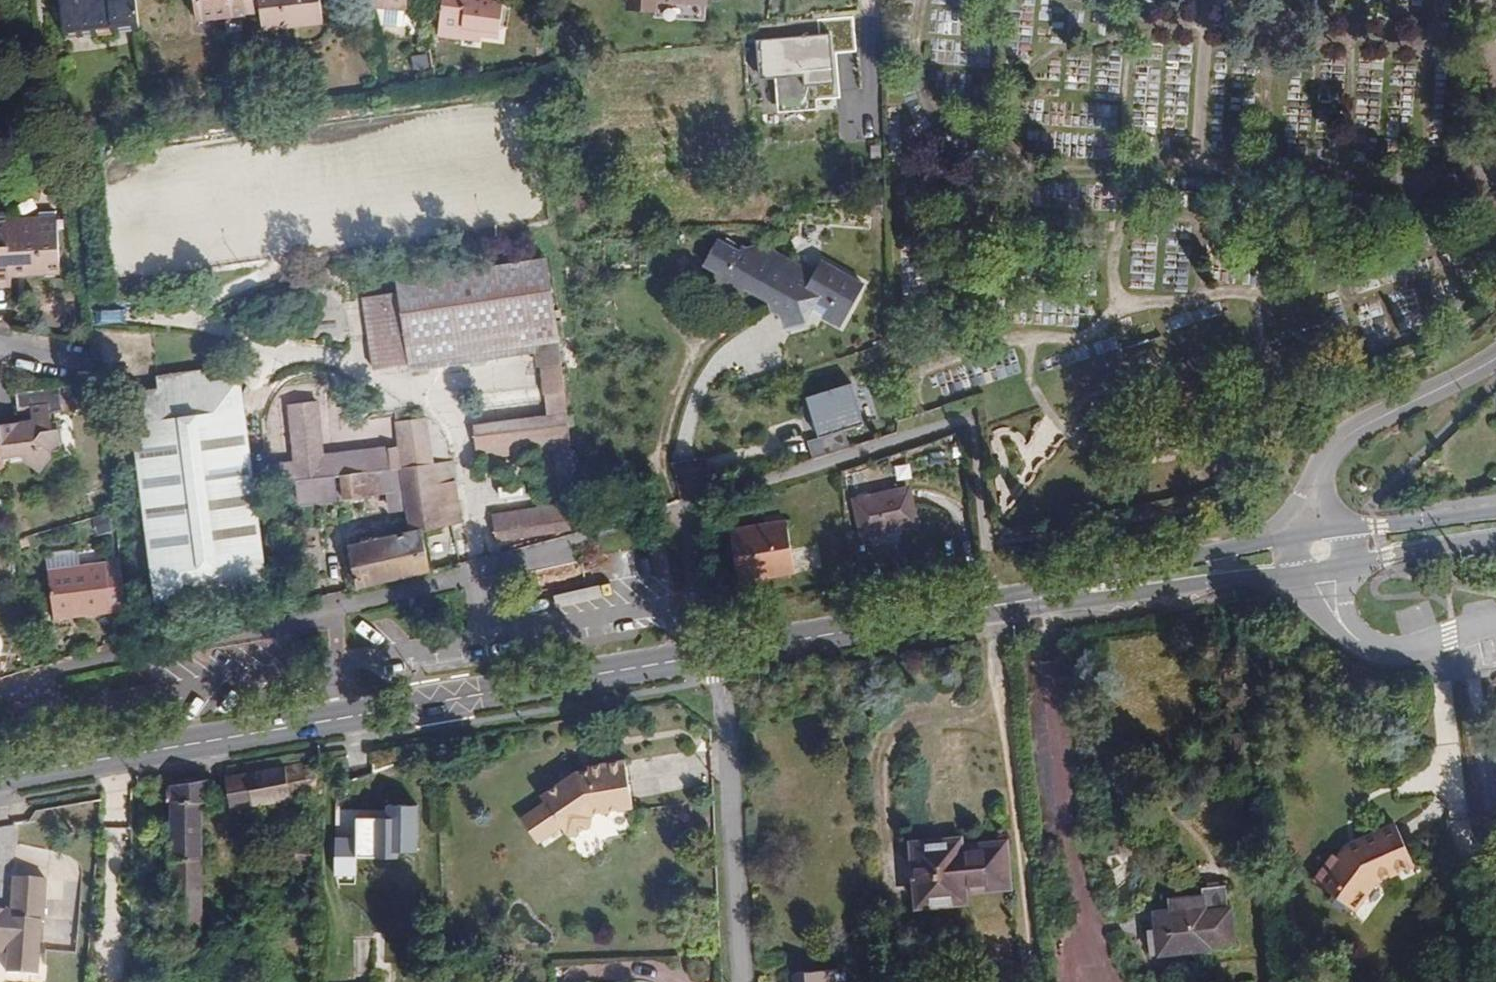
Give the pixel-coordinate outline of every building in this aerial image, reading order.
[(136,0),(62,0),(63,14),(76,13),(78,35),(98,33),(97,27),(112,26),(112,32),(139,28),(136,0)] [(197,20),(227,17),(243,15),(245,15),(244,0),(195,0),(197,20)] [(260,13),(262,29),(323,23),(321,0),(244,0),(245,15),(260,13)] [(408,0),(373,0),(374,6),(407,9),(408,0)] [(437,36),(463,39),(464,29),(482,31),(501,33),(504,0),(442,0),(437,36)] [(626,9),(655,11),(656,0),(626,0),(626,9)] [(76,13),(63,14),(65,37),(78,35),(76,13)] [(244,30),(243,15),(227,17),(228,32),(244,30)] [(464,29),(463,39),(481,41),(482,31),(464,29)] [(828,33),(753,39),(756,77),(774,75),(777,110),(815,107),(815,81),(831,79),(828,33)] [(0,215),(0,287),(12,286),(12,278),(12,275),(11,265),(25,264),(26,274),(44,273),(43,263),(60,262),(57,219),(39,220),(8,221),(7,215),(0,215)] [(709,285),(738,300),(744,289),(756,295),(760,288),(761,294),(766,293),(770,310),(778,308),(782,328),(806,321),(813,309),(823,316),(823,317),(841,327),(857,299),(844,292),(851,279),(821,262),(813,275),(761,246),(749,249),(742,245),(738,252),(716,240),(703,264),(713,270),(715,266),(718,268),(715,274),(709,285)] [(395,279),(397,293),(405,351),(434,346),(436,361),(450,359),(447,344),(558,327),(547,256),(395,279)] [(43,263),(44,273),(61,272),(60,262),(43,263)] [(11,265),(12,275),(26,274),(25,264),(11,265)] [(405,351),(397,293),(361,299),(373,370),(407,364),(407,365),(436,361),(434,346),(405,351)] [(561,341),(558,327),(447,344),(450,359),(536,345),(561,341)] [(536,345),(450,359),(451,366),(538,353),(536,345)] [(556,525),(556,531),(582,528),(561,363),(540,366),(546,416),(472,425),(476,460),(554,450),(561,506),(491,514),(495,541),(524,537),(523,529),(556,525)] [(158,377),(160,390),(211,382),(209,370),(158,377)] [(211,382),(160,390),(130,394),(157,604),(269,589),(242,378),(211,382)] [(849,380),(803,395),(815,435),(862,420),(849,380)] [(64,411),(61,387),(16,392),(17,409),(31,408),(31,415),(64,411)] [(265,485),(339,477),(400,469),(435,464),(428,415),(392,420),(396,445),(387,446),(324,453),(318,400),(287,404),(293,462),(262,465),(265,485)] [(0,424),(0,431),(4,460),(23,458),(24,463),(40,475),(52,459),(52,453),(61,441),(59,429),(52,430),(52,421),(48,422),(44,419),(0,424)] [(23,458),(4,460),(5,466),(24,463),(23,458)] [(453,461),(435,464),(439,485),(456,482),(453,461)] [(422,531),(447,526),(443,505),(439,485),(435,464),(400,469),(339,477),(341,501),(404,492),(410,532),(422,530),(422,531)] [(443,505),(459,502),(456,482),(439,485),(443,505)] [(908,490),(856,501),(863,535),(916,524),(908,490)] [(443,505),(447,526),(462,523),(459,502),(443,505)] [(783,559),(792,558),(786,522),(730,531),(738,583),(785,575),(783,559)] [(524,537),(556,531),(556,525),(523,529),(524,537)] [(431,572),(422,531),(422,530),(410,532),(347,546),(356,589),(431,572)] [(795,573),(792,558),(783,559),(785,575),(795,573)] [(80,611),(80,615),(127,609),(120,561),(47,570),(53,615),(80,611)] [(317,796),(316,761),(286,765),(293,801),(317,796)] [(581,777),(580,773),(576,774),(541,798),(565,834),(567,833),(568,835),(576,836),(589,827),(591,819),(590,817),(594,815),(633,808),(624,761),(588,767),(589,771),(589,775),(581,777)] [(286,765),(224,776),(230,812),(293,801),(286,765)] [(209,779),(165,786),(165,802),(170,802),(171,860),(203,860),(202,810),(210,810),(209,779)] [(418,810),(389,809),(389,822),(357,821),(357,840),(335,839),(334,878),(357,879),(358,859),(398,860),(399,853),(417,854),(418,810)] [(1402,862),(1411,858),(1396,824),(1348,846),(1338,859),(1333,856),(1315,881),(1336,897),(1343,888),(1360,900),(1361,901),(1377,881),(1398,872),(1402,862)] [(968,840),(959,841),(959,848),(969,848),(968,840)] [(959,848),(959,841),(913,846),(919,906),(965,901),(964,890),(1009,886),(1004,844),(969,848),(959,848)] [(295,864),(316,864),(317,843),(296,842),(295,864)] [(1414,865),(1411,858),(1402,862),(1398,872),(1414,865)] [(203,860),(171,860),(171,891),(203,891),(203,860)] [(8,952),(5,973),(38,975),(45,882),(12,879),(9,913),(0,912),(0,951),(8,952)] [(1158,929),(1160,954),(1208,948),(1207,944),(1232,941),(1228,906),(1226,906),(1223,884),(1199,886),(1200,895),(1168,898),(1169,912),(1156,914),(1158,929)] [(1336,897),(1331,904),(1348,916),(1360,900),(1343,888),(1336,897)] [(203,891),(171,891),(171,935),(203,934),(203,891)] [(1150,955),(1160,954),(1158,929),(1147,930),(1150,955)] [(795,973),(796,981),(834,981),(833,978),(843,977),(842,969),(795,973)]
